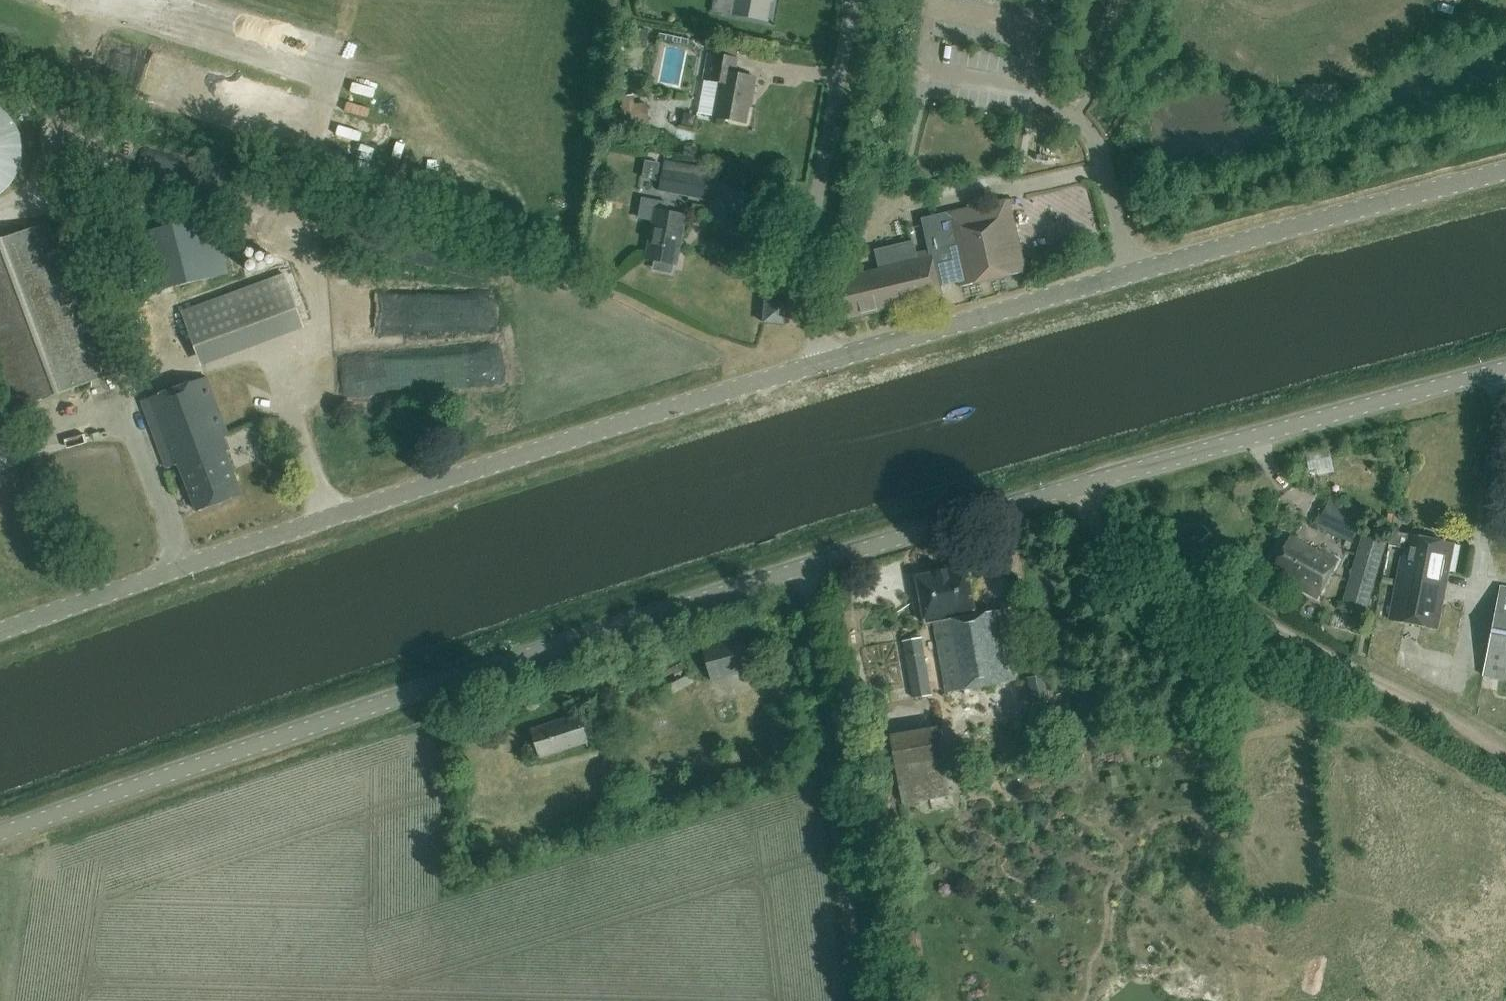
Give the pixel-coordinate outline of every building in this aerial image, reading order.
[(714,12),(767,21),(771,0),(716,0),(714,12)] [(737,60),(709,54),(704,80),(720,83),(714,117),(745,123),(751,95),(753,96),(756,78),(734,74),(737,60)] [(649,126),(646,103),(634,105),(633,96),(621,97),(622,108),(620,108),(623,129),(649,126)] [(721,171),(664,161),(659,192),(715,202),(721,171)] [(1024,272),(1008,200),(923,220),(931,252),(917,256),(914,243),(876,252),(880,265),(879,265),(880,270),(834,281),(843,320),(889,309),(891,316),(943,303),(939,287),(959,283),(960,287),(1024,272)] [(686,216),(657,211),(648,258),(677,264),(686,216)] [(226,277),(210,219),(150,236),(166,294),(226,277)] [(48,223),(0,241),(0,381),(12,412),(106,377),(48,223)] [(299,311),(286,274),(184,310),(197,347),(299,311)] [(457,323),(457,304),(362,303),(362,322),(457,323)] [(786,305),(765,303),(763,324),(784,326),(786,305)] [(228,437),(206,379),(142,403),(166,469),(179,464),(197,512),(242,496),(226,453),(229,452),(224,439),(228,437)] [(1315,527),(1349,545),(1363,518),(1329,500),(1315,527)] [(1384,542),(1362,536),(1340,612),(1362,619),(1384,542)] [(1453,544),(1408,536),(1404,558),(1401,557),(1389,620),(1437,629),(1453,544)] [(1317,553),(1288,538),(1274,566),(1299,579),(1294,587),(1317,598),(1336,560),(1318,551),(1317,553)] [(975,616),(967,569),(917,579),(925,625),(934,624),(947,695),(1016,682),(1003,611),(975,616)] [(1500,587),(1483,675),(1505,679),(1505,588),(1500,587)] [(932,695),(922,638),(901,642),(911,699),(932,695)] [(751,673),(741,639),(701,649),(711,683),(751,673)] [(693,682),(683,664),(662,676),(671,694),(693,682)] [(1049,702),(1045,674),(1027,677),(1032,705),(1049,702)] [(896,699),(910,693),(907,685),(898,689),(897,686),(881,693),(891,714),(901,709),(896,699)] [(586,744),(577,717),(531,732),(539,759),(586,744)] [(937,728),(890,737),(903,805),(950,796),(937,728)]
